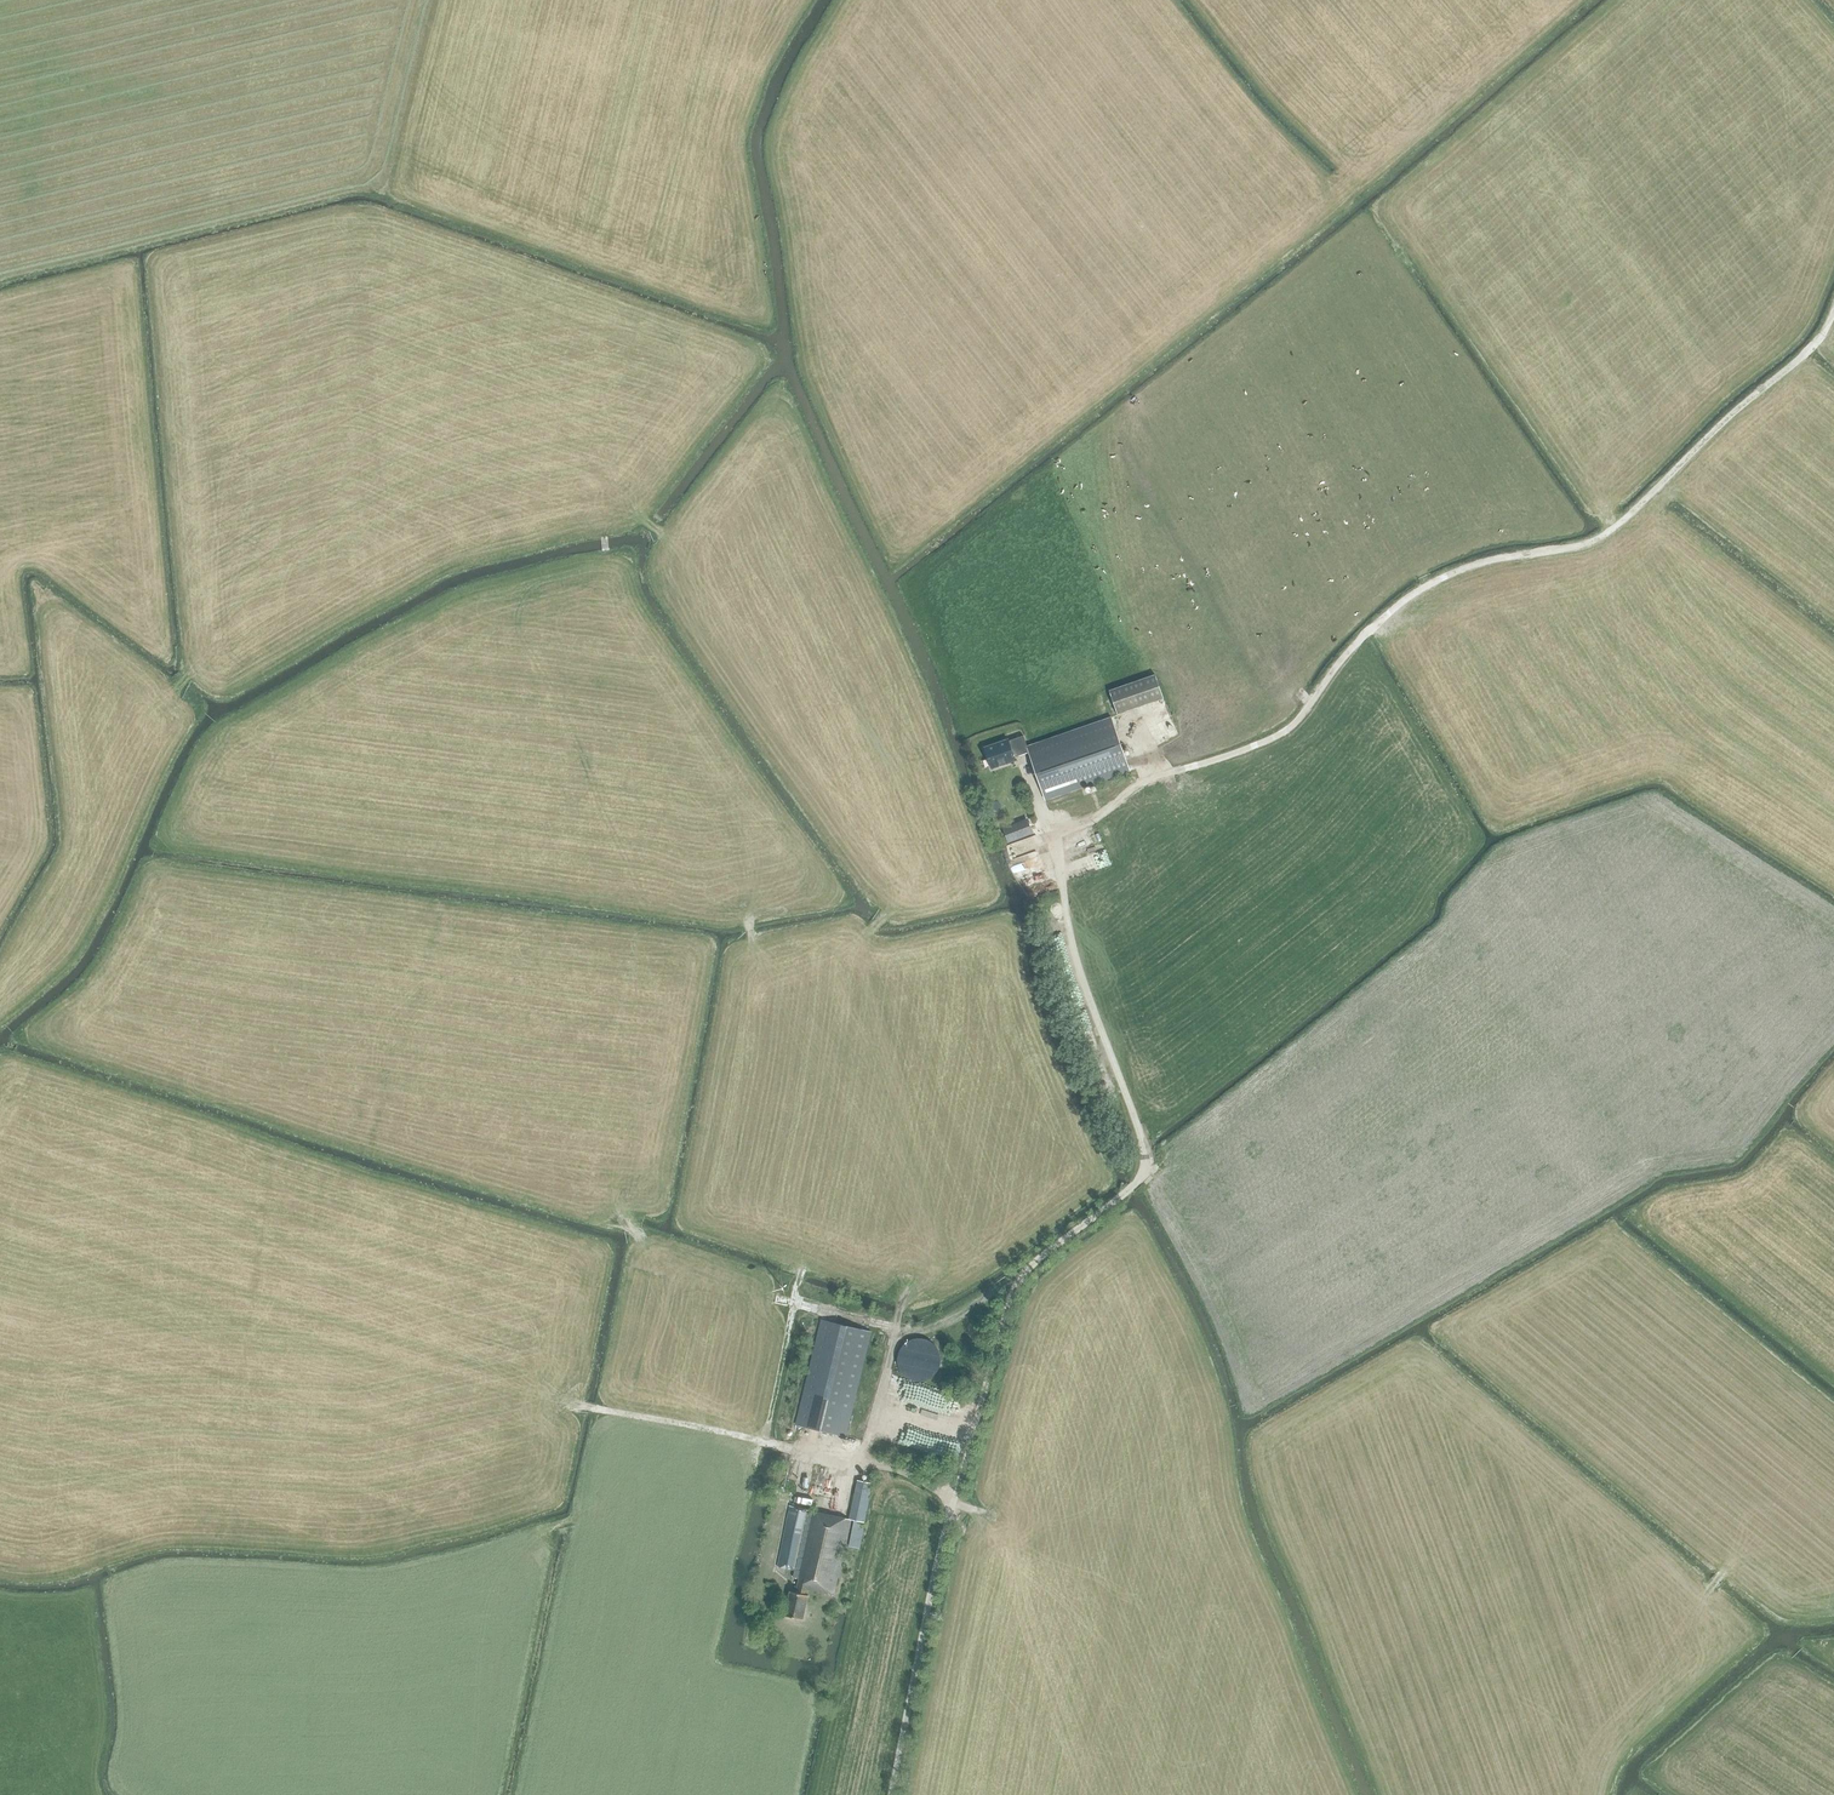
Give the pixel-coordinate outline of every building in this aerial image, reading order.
[(1155,675),(1109,690),(1117,714),(1163,698),(1155,675)] [(984,748),(992,769),(1015,761),(1014,757),(1029,752),(1045,800),(1129,771),(1111,717),(1027,747),(1023,736),(1008,741),(1008,740),(984,748)] [(1008,857),(1040,849),(1037,839),(1006,846),(1008,857)] [(796,1425),(845,1437),(870,1331),(821,1320),(796,1425)] [(911,1337),(902,1368),(934,1377),(943,1345),(911,1337)] [(858,1480),(849,1517),(865,1521),(874,1484),(858,1480)] [(847,1543),(852,1519),(790,1506),(778,1567),(795,1570),(793,1577),(799,1578),(796,1593),(790,1592),(785,1615),(803,1619),(808,1595),(806,1595),(808,1589),(834,1594),(845,1542),(847,1543)]
